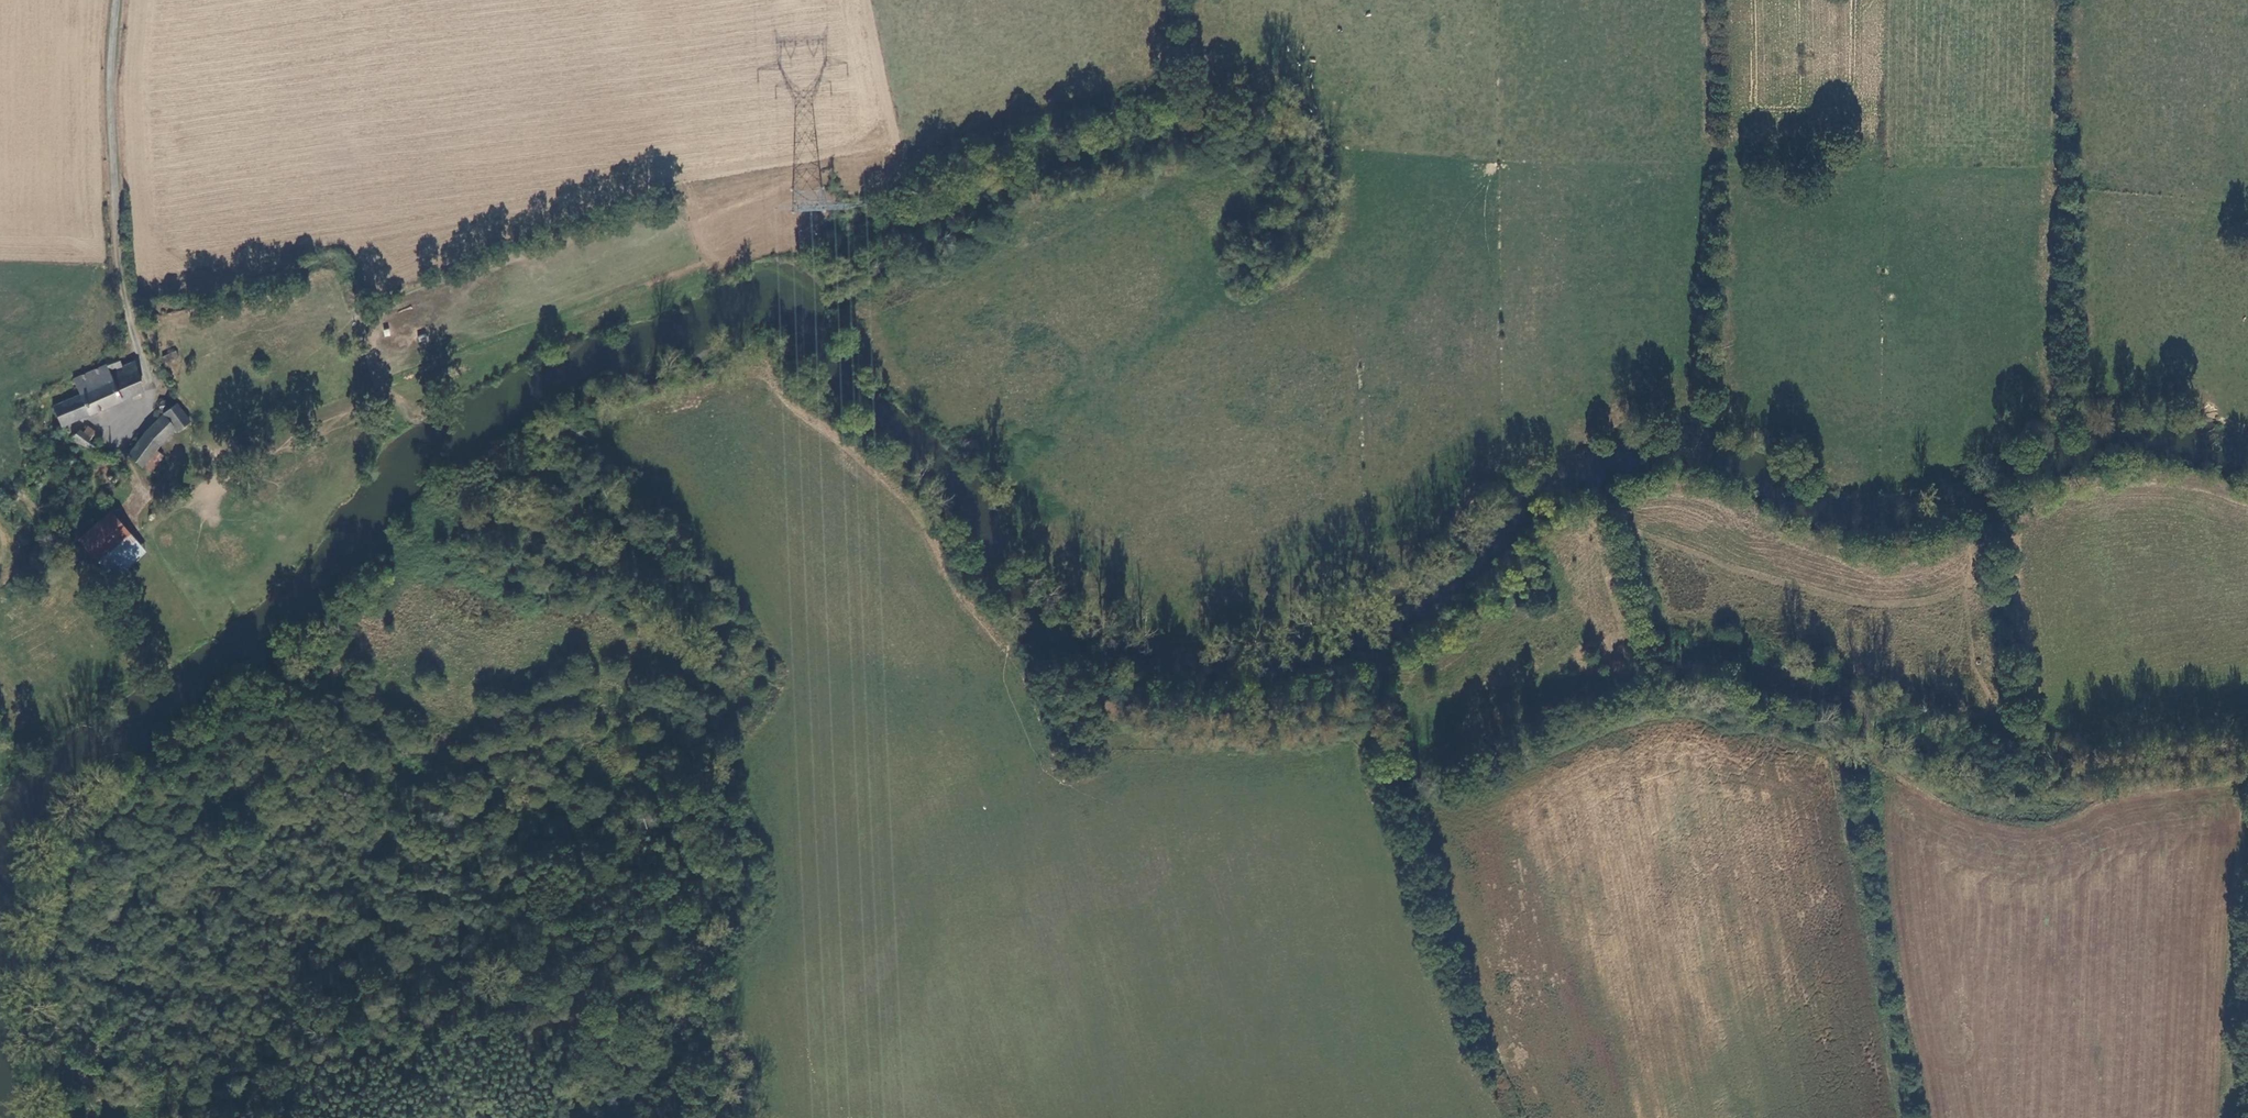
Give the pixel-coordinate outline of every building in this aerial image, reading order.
[(110,348),(99,353),(100,357),(103,363),(114,359),(110,348)] [(124,355),(114,359),(103,363),(107,373),(127,365),(124,355)] [(103,363),(100,357),(65,372),(71,388),(46,399),(55,419),(134,387),(130,373),(127,365),(107,373),(103,363)] [(160,407),(165,413),(169,409),(164,404),(160,407)] [(164,414),(174,428),(185,420),(174,405),(169,409),(165,413),(164,414)] [(164,414),(144,435),(139,441),(153,449),(174,428),(164,414)] [(70,425),(65,431),(70,436),(84,446),(89,440),(82,434),(87,428),(79,421),(73,428),(70,425)] [(143,464),(153,449),(139,441),(128,455),(143,464)] [(151,469),(161,454),(153,449),(143,464),(151,469)] [(145,555),(109,513),(79,540),(115,581),(145,555)]
